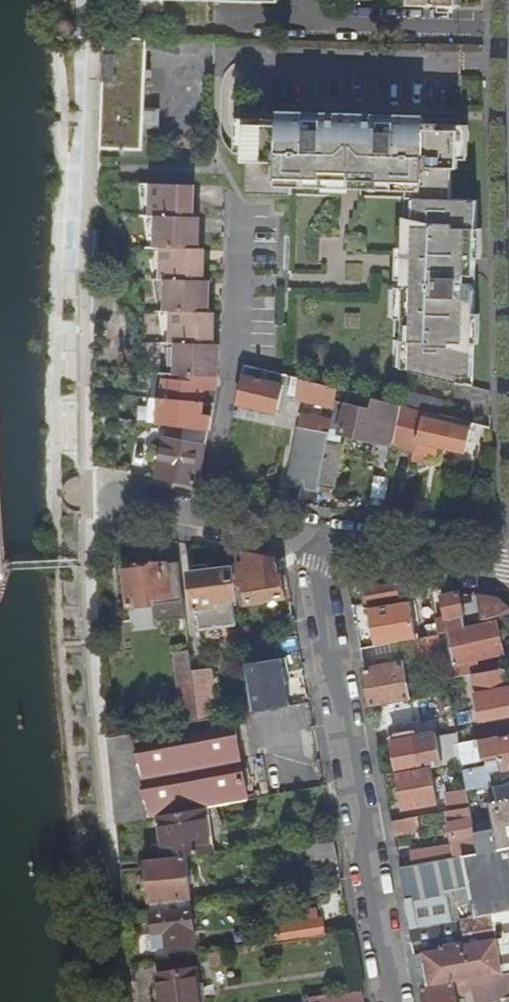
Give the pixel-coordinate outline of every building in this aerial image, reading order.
[(134,11),(161,11),(161,1),(274,3),(274,0),(134,0),(134,11)] [(104,38),(101,149),(143,150),(147,38),(104,38)] [(244,157),(244,161),(250,162),(249,193),(292,194),(292,187),(308,187),(308,179),(395,181),(394,190),(409,190),(409,197),(418,198),(417,226),(408,226),(407,261),(407,280),(408,280),(408,287),(407,288),(405,341),(414,342),(413,372),(417,373),(460,384),(461,376),(473,377),(476,291),(476,289),(475,287),(473,285),(471,283),(469,283),(469,276),(469,273),(462,272),(462,257),(477,258),(479,199),(453,198),(454,168),(460,168),(461,130),(440,129),(441,124),(412,123),(412,117),(382,117),(381,120),(377,120),(377,116),(330,115),(329,118),(324,118),(324,115),(295,114),(295,120),(266,119),(265,124),(245,124),(245,135),(244,157)] [(308,179),(308,187),(351,189),(394,190),(395,181),(308,179)] [(153,184),(153,216),(158,216),(195,217),(195,206),(189,206),(190,185),(153,184)] [(409,197),(408,226),(417,226),(418,198),(409,197)] [(158,216),(158,248),(163,248),(200,248),(200,239),(194,239),(195,217),(158,216)] [(163,248),(163,279),(169,279),(206,280),(206,270),(200,270),(200,248),(163,248)] [(462,257),(462,272),(469,273),(469,276),(476,276),(477,258),(462,257)] [(169,279),(168,310),(174,310),(211,311),(211,302),(205,302),(206,280),(169,279)] [(174,310),(174,342),(180,342),(217,343),(217,334),(210,334),(211,311),(174,310)] [(180,342),(180,375),(183,375),(203,376),(221,377),(221,366),(216,366),(217,343),(180,342)] [(246,378),(240,404),(278,413),(287,377),(276,374),(246,367),(243,374),(242,377),(246,378)] [(166,379),(164,399),(204,403),(205,393),(218,394),(221,377),(203,376),(203,382),(182,381),(166,379)] [(292,378),(288,396),(298,398),(298,400),(334,408),(337,390),(337,389),(292,378)] [(337,390),(334,408),(332,421),(331,430),(342,432),(349,404),(385,412),(388,401),(337,389),(337,390)] [(409,405),(442,413),(444,401),(412,393),(409,405)] [(151,398),(148,422),(168,425),(208,431),(210,431),(213,417),(203,416),(204,403),(164,399),(151,398)] [(349,404),(342,432),(396,443),(402,405),(388,401),(385,412),(349,404)] [(440,446),(467,452),(473,422),(409,406),(402,405),(396,443),(395,445),(415,449),(413,460),(427,463),(429,455),(438,457),(440,446)] [(303,416),(291,487),(320,492),(329,441),(331,430),(332,421),(303,416)] [(165,438),(158,478),(198,485),(208,431),(168,425),(166,438),(165,438)] [(329,441),(320,492),(337,495),(345,444),(329,441)] [(235,552),(242,605),(288,598),(284,576),(280,576),(277,560),(276,559),(235,552)] [(125,567),(131,606),(157,603),(185,599),(180,560),(125,567)] [(199,615),(201,635),(237,631),(233,599),(234,599),(231,568),(209,571),(208,564),(193,566),(194,572),(191,573),(196,615),(199,615)] [(396,584),(367,590),(370,604),(417,595),(415,584),(395,581),(396,584)] [(449,628),(456,664),(446,666),(448,678),(474,674),(482,673),(479,660),(505,654),(498,621),(478,624),(467,626),(462,607),(459,593),(442,597),(447,623),(444,624),(445,629),(449,628)] [(486,620),(507,616),(508,624),(508,609),(499,599),(480,596),(486,620)] [(188,623),(185,599),(157,603),(159,627),(188,623)] [(462,607),(467,626),(478,624),(474,605),(462,607)] [(372,619),(377,646),(414,639),(417,638),(412,608),(392,611),(392,615),(372,619)] [(414,639),(418,659),(444,654),(440,634),(417,638),(414,639)] [(177,653),(185,722),(200,719),(194,673),(191,651),(177,653)] [(250,657),(254,708),(293,705),(289,654),(250,657)] [(367,670),(373,707),(411,700),(404,663),(392,665),(391,658),(384,660),(385,667),(367,670)] [(483,719),(508,715),(508,671),(508,668),(482,673),(474,674),(483,719)] [(194,673),(200,719),(200,722),(220,718),(214,671),(194,673)] [(110,738),(118,823),(249,797),(235,725),(138,744),(136,733),(110,738)] [(435,738),(440,765),(463,760),(462,754),(460,743),(459,734),(435,738)] [(394,741),(400,772),(422,768),(421,757),(431,755),(427,735),(394,741)] [(486,757),(502,754),(505,770),(508,769),(508,735),(477,740),(478,746),(483,745),(486,757)] [(460,743),(462,754),(473,752),(471,741),(460,743)] [(406,789),(409,807),(439,802),(432,766),(422,768),(400,772),(403,789),(406,789)] [(465,771),(469,788),(469,791),(483,788),(479,769),(465,771)] [(449,792),(452,811),(472,807),(469,791),(469,788),(449,792)] [(508,833),(478,839),(480,854),(508,848),(508,800),(503,801),(508,833)] [(170,814),(177,857),(187,856),(225,853),(218,805),(170,814)] [(493,805),(476,808),(480,828),(497,824),(493,805)] [(449,811),(455,843),(412,851),(415,866),(465,856),(480,854),(478,839),(472,807),(452,811),(449,811)] [(393,821),(396,835),(421,831),(419,816),(393,821)] [(306,840),(310,866),(339,861),(335,834),(306,840)] [(480,854),(465,856),(471,888),(449,892),(454,922),(508,912),(508,848),(480,854)] [(147,860),(153,910),(154,913),(193,908),(193,905),(187,856),(177,857),(147,860)] [(401,868),(412,929),(420,928),(415,898),(449,892),(471,888),(465,856),(415,866),(401,868)] [(415,898),(420,928),(454,922),(449,892),(415,898)] [(193,908),(154,913),(158,948),(197,943),(193,908)] [(422,988),(499,975),(508,973),(508,912),(454,922),(420,928),(412,929),(422,988)] [(264,926),(266,944),(326,934),(324,917),(264,926)] [(211,952),(213,965),(226,963),(224,950),(217,951),(211,952)] [(163,1001),(203,1001),(198,968),(159,974),(163,1001)] [(499,975),(504,999),(504,1001),(508,1001),(508,973),(499,975)] [(425,1001),(458,1001),(457,993),(474,990),(476,1001),(484,1001),(504,999),(499,975),(422,988),(425,1001)] [(330,1001),(365,1001),(362,989),(329,995),(330,1001)]
